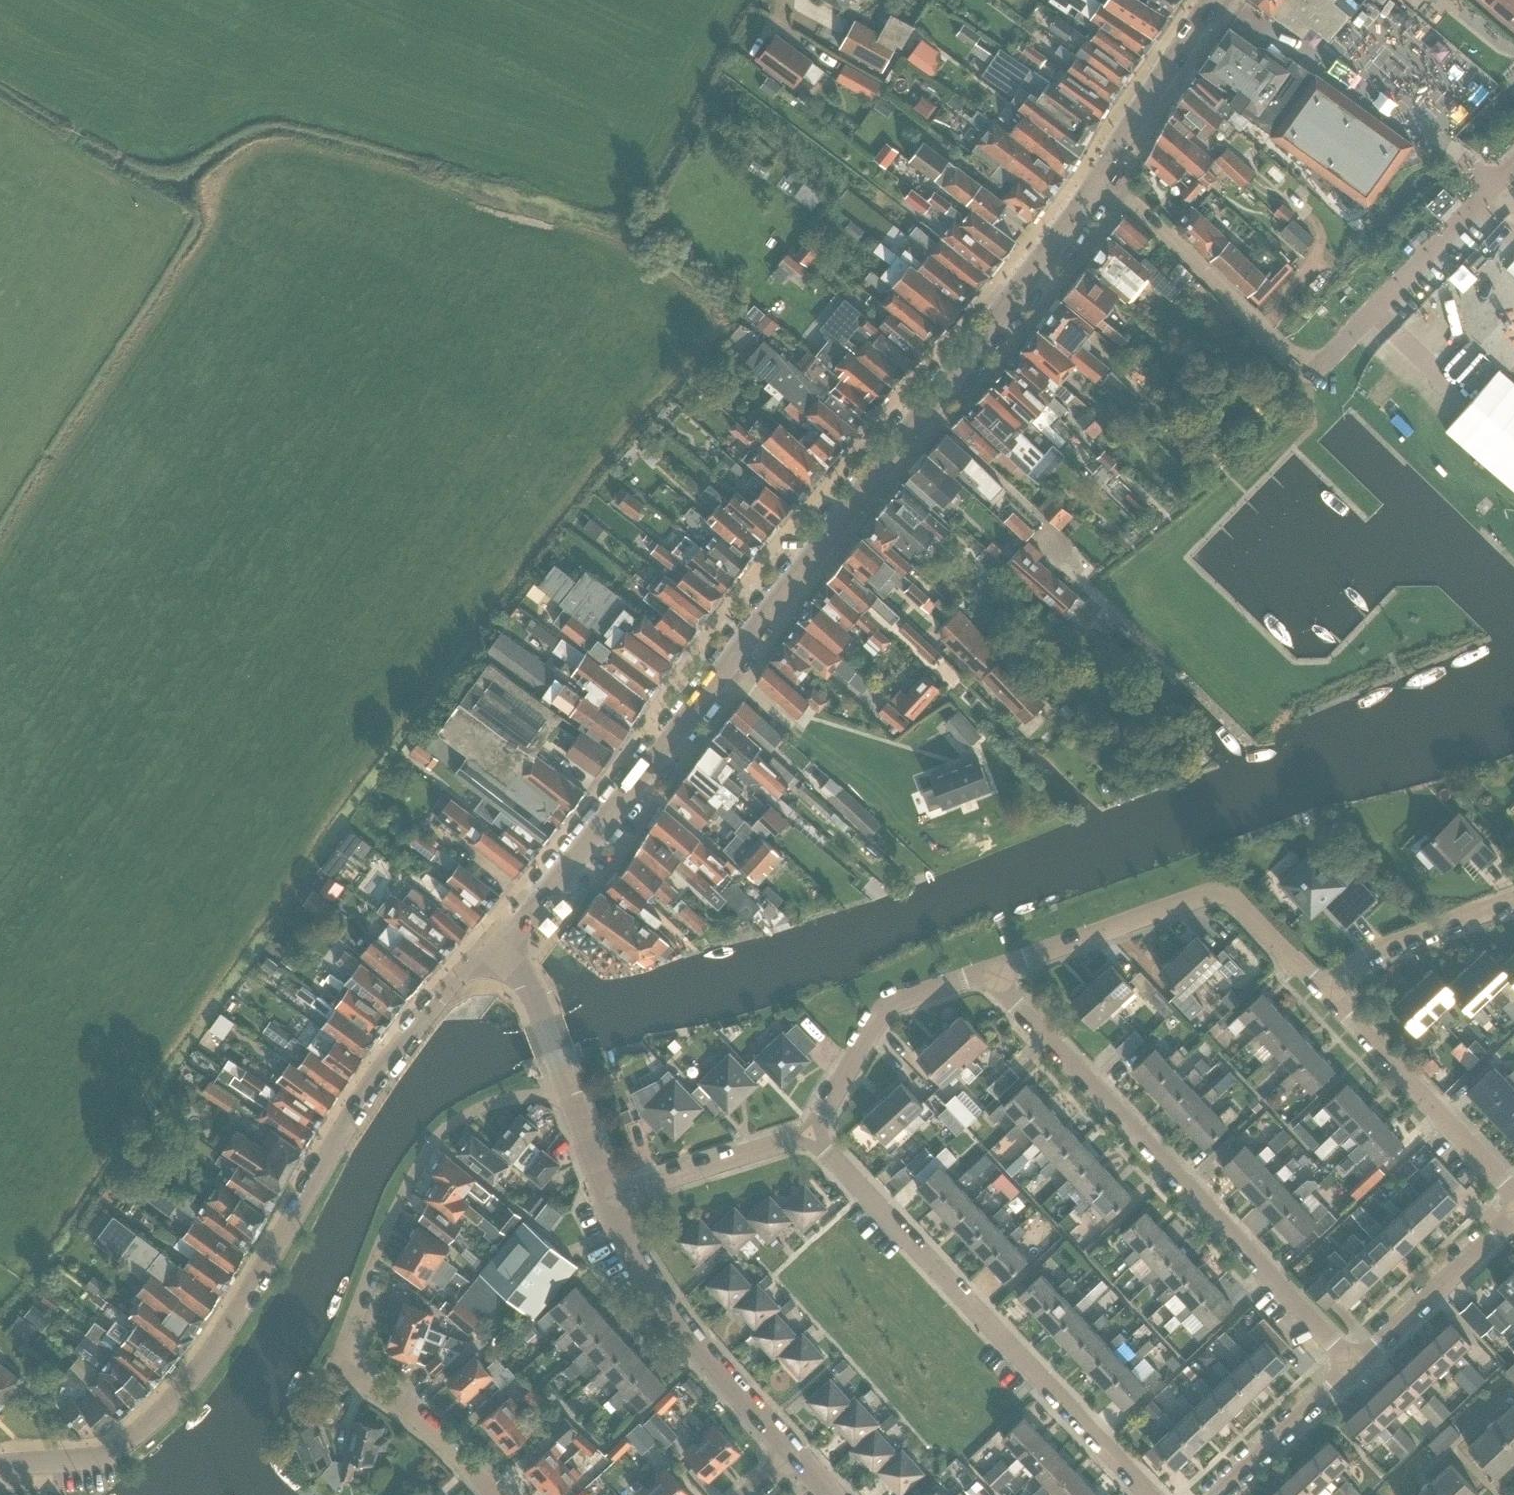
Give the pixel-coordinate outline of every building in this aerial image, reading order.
[(843,8),(848,0),(828,0),(843,8)] [(1079,13),(1142,55),(1155,37),(1105,5),(1097,0),(1048,0),(1067,14),(1072,8),(1079,13)] [(1155,37),(1169,17),(1141,0),(1107,0),(1105,5),(1155,37)] [(1171,13),(1179,0),(1150,0),(1171,13)] [(1300,38),(1310,26),(1328,41),(1349,16),(1359,5),(1353,0),(1252,0),(1300,38)] [(1513,26),(1513,0),(1482,0),(1513,26)] [(1142,55),(1079,13),(1075,18),(1091,29),(1086,38),(1087,39),(1087,38),(1132,70),(1142,55)] [(901,47),(912,25),(891,14),(880,34),(854,20),(840,48),(882,70),(896,44),(901,47)] [(1066,39),(1073,29),(1055,17),(1048,27),(1066,39)] [(1009,102),(1019,109),(1079,155),(1086,143),(1099,121),(1101,117),(1072,98),(1058,88),(1002,50),(997,57),(976,42),(981,35),(964,23),(956,34),(973,45),(970,50),(991,64),(982,76),(1013,97),(1009,102)] [(1231,27),(1201,69),(1234,93),(1227,103),(1234,108),(1235,110),(1270,135),(1269,136),(1350,193),(1345,200),(1361,212),(1366,205),(1368,206),(1413,145),(1315,75),(1288,56),(1280,67),(1256,49),(1258,47),(1255,46),(1255,45),(1231,27)] [(776,35),(758,59),(793,85),(801,74),(814,84),(824,71),(811,61),(776,35)] [(939,51),(921,38),(907,58),(932,75),(942,61),(935,57),(939,51)] [(1087,38),(1087,39),(1076,54),(1121,86),(1125,80),(1132,70),(1087,38)] [(1045,55),(1028,44),(1023,51),(1039,63),(1045,55)] [(1111,102),(1121,86),(1076,54),(1061,44),(1056,53),(1073,65),(1067,72),(1069,73),(1111,102)] [(880,82),(845,62),(835,79),(871,99),(880,82)] [(1201,69),(1190,83),(1224,117),(1226,119),(1235,110),(1234,108),(1227,103),(1234,93),(1201,69)] [(1069,73),(1058,88),(1072,98),(1101,117),(1102,115),(1111,102),(1069,73)] [(781,86),(767,76),(759,87),(773,97),(781,86)] [(1224,117),(1190,83),(1177,104),(1210,134),(1216,126),(1227,134),(1234,125),(1226,119),(1224,117)] [(892,99),(882,93),(873,106),(887,116),(894,105),(890,102),(892,99)] [(965,101),(953,93),(947,101),(959,109),(965,101)] [(1210,134),(1177,104),(1168,119),(1190,138),(1196,131),(1205,140),(1210,134)] [(1006,167),(1048,200),(1066,175),(1013,134),(1010,132),(993,119),(992,120),(977,109),(969,120),(984,131),(972,149),(996,168),(1000,163),(1006,167)] [(1079,155),(1019,109),(1010,121),(1016,125),(1010,132),(1013,134),(1066,175),(1079,155)] [(1168,119),(1156,141),(1208,188),(1217,178),(1206,168),(1213,160),(1190,138),(1168,119)] [(898,151),(886,141),(873,158),(885,167),(898,151)] [(1204,185),(1156,141),(1145,161),(1172,185),(1179,177),(1188,185),(1181,193),(1190,201),(1204,185)] [(971,210),(991,224),(1006,205),(993,195),(923,142),(908,162),(971,210)] [(1245,187),(1256,173),(1226,147),(1214,160),(1245,187)] [(1000,163),(996,168),(991,175),(1001,184),(1007,177),(1014,184),(1003,198),(1032,221),(1048,200),(1006,167),(1000,163)] [(1286,173),(1275,163),(1267,172),(1278,182),(1286,173)] [(808,186),(799,197),(813,208),(814,208),(823,196),(809,185),(808,186)] [(940,237),(941,237),(989,275),(1003,257),(954,221),(944,213),(926,200),(927,199),(912,187),(905,197),(924,212),(926,209),(948,227),(940,237)] [(1456,200),(1444,189),(1428,205),(1440,217),(1443,213),(1441,212),(1451,202),(1453,204),(1456,200)] [(1016,241),(991,224),(971,210),(963,220),(960,217),(962,215),(950,206),(952,203),(934,190),(927,199),(926,200),(944,213),(954,221),(1003,257),(1016,241)] [(1294,212),(1283,202),(1273,213),(1284,223),(1294,212)] [(1267,276),(1192,206),(1175,224),(1248,294),(1259,304),(1293,266),(1287,261),(1268,282),(1264,278),(1267,276)] [(1139,252),(1140,253),(1152,237),(1126,214),(1114,229),(1139,252)] [(864,229),(850,219),(844,228),(858,238),(864,229)] [(1281,231),(1303,251),(1314,239),(1292,219),(1281,231)] [(989,275),(941,237),(937,243),(921,231),(915,226),(908,235),(914,239),(930,253),(929,254),(976,292),(989,275)] [(1114,229),(1108,237),(1087,267),(1120,296),(1128,302),(1147,278),(1160,290),(1169,280),(1166,277),(1140,253),(1139,252),(1114,229)] [(818,251),(805,240),(793,254),(807,265),(818,251)] [(881,243),(874,251),(890,264),(881,276),(892,285),(891,286),(944,327),(963,305),(898,256),(881,243)] [(898,256),(963,305),(967,301),(976,292),(929,254),(923,262),(909,252),(904,249),(898,256)] [(806,267),(787,252),(778,263),(798,278),(806,267)] [(1179,263),(1166,277),(1169,280),(1179,290),(1192,275),(1179,263)] [(1102,319),(1120,296),(1087,267),(1064,297),(1104,330),(1103,331),(1123,347),(1128,340),(1102,319)] [(944,327),(891,286),(871,270),(865,278),(884,292),(885,291),(888,294),(881,304),(929,342),(944,327)] [(779,298),(772,292),(763,302),(769,308),(779,298)] [(879,325),(917,357),(929,342),(881,304),(877,301),(871,295),(865,301),(872,307),(873,305),(883,314),(884,312),(887,316),(879,325)] [(874,340),(870,345),(904,372),(917,357),(879,325),(865,314),(847,301),(839,311),(874,340)] [(1052,313),(1038,331),(1076,362),(1098,380),(1109,366),(1081,343),(1093,328),(1061,301),(1052,313)] [(779,323),(766,312),(755,325),(768,336),(779,323)] [(818,325),(805,315),(799,323),(811,333),(818,325)] [(1038,331),(1023,350),(1053,374),(1049,377),(1049,378),(1052,382),(1050,386),(1057,392),(1068,404),(1076,396),(1060,379),(1076,362),(1038,331)] [(892,387),(904,372),(870,345),(865,341),(855,352),(852,350),(853,347),(844,341),(839,347),(829,338),(814,356),(839,376),(841,375),(877,404),(892,387)] [(808,415),(842,447),(856,432),(854,430),(822,403),(826,397),(784,362),(763,344),(747,363),(769,382),(764,387),(772,394),(779,400),(784,394),(792,401),(796,405),(808,415)] [(789,356),(784,362),(826,397),(822,403),(854,430),(863,420),(864,420),(877,404),(841,375),(839,376),(814,356),(808,350),(798,363),(789,356)] [(1020,353),(1007,368),(1029,389),(1029,388),(1045,404),(1046,403),(1059,415),(1066,407),(1054,396),(1057,392),(1050,386),(1052,382),(1049,378),(1049,377),(1020,353)] [(1007,368),(991,386),(1013,405),(1030,423),(1035,427),(1049,440),(1054,435),(1054,431),(1043,421),(1052,412),(1045,405),(1041,401),(1028,389),(1029,389),(1007,368)] [(980,399),(964,415),(1014,462),(1027,474),(1043,455),(1021,433),(1030,423),(1013,405),(991,386),(980,399)] [(779,400),(772,394),(762,405),(768,411),(779,400)] [(790,403),(785,409),(789,412),(790,413),(801,423),(807,417),(808,416),(808,415),(796,405),(792,401),(790,403)] [(964,415),(951,427),(988,462),(995,455),(1009,467),(1014,462),(964,415)] [(808,448),(825,465),(831,459),(842,447),(808,416),(807,417),(801,423),(807,429),(798,439),(808,448)] [(756,438),(811,484),(826,466),(825,465),(808,448),(798,439),(779,423),(770,433),(766,430),(767,427),(757,419),(749,430),(757,437),(756,438)] [(1094,437),(1104,428),(1096,419),(1086,428),(1094,437)] [(811,484),(756,438),(736,422),(731,429),(751,445),(752,444),(758,450),(756,452),(751,448),(743,459),(795,503),(804,493),(811,484)] [(945,434),(928,454),(929,455),(953,477),(963,467),(980,483),(977,486),(991,500),(1003,487),(987,473),(986,472),(945,434)] [(646,446),(642,451),(649,457),(648,458),(648,459),(647,459),(648,460),(653,464),(659,458),(646,446)] [(1116,460),(1104,449),(1097,458),(1109,469),(1116,460)] [(726,453),(722,458),(740,475),(746,469),(727,452),(726,453)] [(912,477),(904,485),(924,504),(930,509),(937,500),(943,505),(961,484),(953,477),(929,455),(910,475),(912,477)] [(751,504),(737,491),(729,500),(710,483),(705,489),(687,473),(682,478),(700,494),(700,495),(716,508),(720,504),(725,509),(726,508),(763,541),(776,524),(751,504)] [(759,494),(751,504),(776,524),(776,525),(792,506),(766,484),(766,485),(753,475),(746,485),(759,494)] [(884,507),(876,517),(897,537),(889,546),(896,552),(906,561),(907,560),(916,551),(917,553),(933,534),(939,540),(948,530),(927,511),(930,509),(924,504),(904,485),(903,483),(884,507)] [(644,505),(622,487),(613,499),(636,516),(644,505)] [(1072,515),(1049,494),(1037,508),(1059,529),(1072,515)] [(754,552),(763,541),(726,508),(725,509),(720,504),(716,508),(707,519),(722,533),(723,532),(750,556),(754,552)] [(751,557),(750,556),(723,532),(722,533),(707,519),(695,509),(689,517),(698,524),(698,523),(717,539),(707,551),(736,576),(751,557)] [(876,517),(861,537),(888,562),(902,575),(912,564),(907,560),(906,561),(896,552),(889,546),(897,537),(876,517)] [(604,529),(591,518),(583,528),(596,538),(604,529)] [(1033,532),(1020,519),(1012,527),(1025,540),(1033,532)] [(660,543),(723,593),(736,576),(707,551),(699,546),(690,557),(686,554),(685,549),(667,534),(660,543)] [(861,537),(844,560),(864,579),(868,575),(880,586),(890,574),(898,581),(896,583),(914,599),(928,612),(935,604),(922,592),(902,575),(888,562),(861,537)] [(1003,550),(992,541),(986,549),(996,558),(1003,550)] [(1022,547),(1021,546),(1005,565),(1060,615),(1077,596),(1038,561),(1043,555),(1027,541),(1022,547)] [(711,609),(723,593),(660,543),(659,544),(658,543),(651,552),(673,568),(674,567),(683,574),(676,583),(711,609)] [(859,608),(862,611),(869,604),(893,624),(900,616),(876,595),(841,563),(828,580),(859,608)] [(555,564),(551,570),(538,586),(536,588),(546,595),(547,593),(561,603),(560,604),(565,608),(598,634),(659,680),(683,645),(656,623),(627,601),(587,569),(578,581),(555,564)] [(711,609),(676,583),(665,575),(657,585),(651,581),(647,587),(653,591),(652,592),(697,626),(711,609)] [(859,608),(828,580),(815,597),(849,629),(856,620),(871,634),(869,637),(882,649),(889,640),(877,629),(877,628),(868,619),(857,609),(859,608)] [(685,642),(697,626),(652,592),(649,590),(643,597),(663,613),(656,623),(683,645),(685,642)] [(813,601),(799,621),(837,654),(846,644),(853,636),(838,623),(813,601)] [(646,700),(659,680),(598,634),(565,608),(554,622),(589,649),(586,654),(599,664),(646,700)] [(958,610),(950,618),(939,628),(941,638),(1025,721),(1045,702),(1040,697),(1041,695),(958,610)] [(784,642),(812,665),(826,677),(833,668),(848,681),(856,671),(837,654),(799,621),(784,642)] [(940,651),(906,621),(899,629),(919,648),(917,650),(930,662),(940,651)] [(557,672),(502,632),(486,654),(540,694),(557,672)] [(797,683),(798,682),(812,665),(784,642),(771,660),(789,676),(797,683)] [(571,673),(566,679),(628,726),(646,700),(599,664),(586,654),(570,644),(562,655),(576,665),(571,673)] [(455,772),(544,840),(582,790),(535,755),(564,715),(491,661),(427,746),(458,769),(455,772)] [(809,702),(785,680),(767,665),(757,680),(798,715),(809,703),(809,702)] [(910,689),(926,704),(940,689),(923,674),(910,689)] [(809,691),(798,682),(797,683),(789,676),(785,680),(809,702),(809,703),(818,711),(828,699),(813,686),(809,691)] [(616,744),(628,726),(566,679),(551,699),(587,724),(585,727),(599,738),(602,735),(616,744)] [(913,719),(926,704),(910,689),(897,704),(913,719)] [(771,749),(782,736),(745,697),(727,718),(747,734),(750,731),(771,749)] [(878,712),(901,730),(909,720),(887,701),(878,712)] [(943,723),(955,736),(959,732),(968,723),(970,722),(958,709),(957,711),(943,723)] [(732,755),(728,760),(739,771),(736,774),(754,790),(762,782),(752,774),(744,767),(756,754),(761,748),(727,719),(713,738),(732,755)] [(614,749),(584,728),(567,752),(596,773),(614,749)] [(726,762),(728,760),(732,755),(713,738),(705,749),(699,757),(706,764),(702,768),(734,795),(739,789),(726,776),(732,769),(726,762)] [(438,760),(417,743),(409,753),(431,769),(438,760)] [(752,774),(762,782),(776,795),(794,775),(772,758),(766,764),(756,754),(744,767),(752,774)] [(707,800),(713,793),(715,790),(729,800),(734,795),(702,768),(706,764),(699,757),(683,780),(707,800)] [(990,789),(978,757),(931,774),(936,787),(923,792),(930,809),(942,804),(943,807),(990,789)] [(722,802),(713,793),(707,800),(683,780),(668,800),(700,829),(722,802)] [(802,785),(797,790),(829,818),(834,812),(803,784),(802,785)] [(881,825),(859,804),(839,786),(827,797),(869,837),(881,825)] [(503,825),(497,834),(496,834),(526,858),(527,857),(541,839),(482,794),(471,808),(490,821),(493,817),(503,825)] [(530,859),(527,857),(526,858),(496,834),(497,834),(451,799),(438,816),(515,876),(530,859)] [(759,819),(771,828),(771,829),(776,833),(788,821),(770,804),(758,818),(759,819)] [(718,882),(726,872),(721,867),(724,864),(714,855),(663,808),(649,830),(684,859),(683,860),(696,871),(700,866),(718,882)] [(1481,871),(1495,858),(1477,839),(1479,838),(1458,815),(1422,848),(1443,871),(1464,852),(1481,871)] [(737,833),(734,836),(723,848),(733,857),(732,858),(759,883),(782,857),(762,838),(771,829),(771,828),(759,819),(758,818),(751,825),(745,820),(735,831),(737,833)] [(648,832),(634,854),(621,876),(648,899),(651,902),(657,894),(667,902),(678,891),(664,879),(673,869),(703,893),(711,885),(649,831),(648,832)] [(438,850),(415,832),(408,841),(432,859),(438,850)] [(884,858),(868,846),(861,855),(876,868),(884,858)] [(441,849),(435,857),(455,871),(444,883),(451,889),(454,885),(485,911),(498,896),(449,855),(441,849)] [(1346,930),(1377,900),(1347,868),(1334,880),(1312,857),(1281,886),(1310,917),(1322,905),(1346,930)] [(427,871),(413,888),(414,888),(427,898),(437,907),(442,901),(472,927),(485,911),(454,885),(451,889),(444,883),(439,880),(427,871)] [(330,876),(319,891),(333,901),(343,886),(344,885),(331,875),(330,876)] [(642,907),(648,899),(621,876),(619,875),(605,890),(628,909),(657,930),(662,922),(642,907)] [(783,899),(768,884),(761,891),(777,906),(783,899)] [(711,885),(703,893),(707,898),(715,889),(712,885),(711,885)] [(392,894),(378,911),(384,916),(390,921),(439,960),(464,932),(437,907),(427,898),(414,888),(403,902),(392,894)] [(320,915),(329,903),(314,891),(304,903),(320,915)] [(600,891),(579,920),(635,961),(642,951),(653,961),(669,943),(655,932),(656,931),(600,891)] [(746,895),(735,907),(749,920),(761,907),(748,894),(746,895)] [(687,904),(679,912),(690,923),(697,915),(698,915),(688,905),(687,904)] [(384,929),(376,940),(390,952),(423,978),(439,960),(390,921),(384,929)] [(685,934),(678,927),(669,938),(676,944),(685,934)] [(1178,954),(1203,980),(1216,968),(1229,983),(1242,971),(1223,950),(1215,958),(1196,937),(1178,954)] [(374,939),(361,955),(408,996),(422,979),(423,978),(390,952),(376,940),(374,939)] [(345,984),(391,1018),(405,1001),(382,982),(345,950),(337,960),(351,973),(344,982),(330,973),(326,979),(342,989),(345,984)] [(1498,987),(1509,976),(1501,968),(1501,967),(1486,951),(1467,969),(1490,994),(1502,1007),(1510,1000),(1498,987)] [(299,961),(289,952),(282,960),(293,969),(299,961)] [(1189,993),(1203,980),(1178,954),(1159,971),(1178,992),(1171,998),(1190,1019),(1202,1008),(1189,993)] [(1509,976),(1513,982),(1513,955),(1501,967),(1501,968),(1509,976)] [(279,966),(268,957),(261,966),(272,975),(279,966)] [(1092,986),(1118,1014),(1123,1009),(1118,1003),(1133,990),(1112,967),(1092,986)] [(1455,997),(1471,1013),(1482,1025),(1491,1018),(1479,1005),(1490,994),(1467,969),(1448,987),(1447,987),(1455,997)] [(1445,1007),(1455,997),(1447,987),(1448,987),(1433,971),(1413,989),(1437,1014),(1436,1015),(1449,1028),(1457,1020),(1445,1007)] [(1128,981),(1138,999),(1155,990),(1145,972),(1128,981)] [(1221,976),(1197,996),(1206,1007),(1230,987),(1221,976)] [(375,1038),(391,1018),(345,984),(342,989),(340,991),(345,995),(335,1008),(375,1038)] [(1113,1019),(1118,1014),(1092,986),(1073,1003),(1093,1026),(1108,1013),(1113,1019)] [(1231,1008),(1242,998),(1233,988),(1222,997),(1231,1008)] [(1426,1025),(1436,1015),(1437,1014),(1413,989),(1394,1008),(1430,1046),(1438,1038),(1426,1025)] [(1166,1021),(1176,1012),(1157,992),(1147,1001),(1166,1021)] [(375,1038),(335,1008),(318,995),(312,1004),(329,1017),(321,1028),(362,1058),(365,1053),(375,1038)] [(1247,1025),(1256,1035),(1257,1036),(1280,1014),(1262,995),(1228,1027),(1235,1035),(1247,1025)] [(806,1011),(796,1019),(818,1043),(827,1034),(806,1011)] [(1475,1031),(1482,1025),(1471,1013),(1464,1020),(1475,1031)] [(1297,1033),(1280,1014),(1257,1036),(1256,1035),(1245,1046),(1253,1055),(1265,1044),(1275,1054),(1297,1033)] [(940,1037),(977,1076),(983,1070),(977,1063),(976,1064),(971,1059),(987,1044),(961,1017),(940,1037)] [(231,1027),(221,1019),(211,1031),(221,1039),(231,1027)] [(755,1060),(746,1069),(757,1081),(767,1072),(783,1088),(812,1060),(807,1054),(818,1044),(797,1023),(787,1033),(783,1030),(754,1058),(755,1060)] [(289,1033),(277,1025),(271,1034),(283,1042),(289,1033)] [(362,1058),(321,1028),(314,1038),(329,1049),(322,1059),(349,1078),(362,1058)] [(1124,1059),(1143,1041),(1135,1032),(1116,1050),(1124,1059)] [(1275,1054),(1263,1065),(1271,1073),(1283,1062),(1292,1073),(1293,1073),(1315,1052),(1297,1033),(1275,1054)] [(349,1078),(322,1059),(310,1050),(311,1049),(301,1042),(292,1037),(288,1043),(306,1056),(298,1067),(316,1080),(337,1096),(349,1078)] [(970,1082),(977,1076),(940,1037),(918,1057),(944,1085),(961,1069),(965,1074),(964,1075),(970,1082)] [(1467,1045),(1456,1056),(1468,1069),(1479,1059),(1472,1051),(1467,1045)] [(1173,1071),(1185,1060),(1177,1051),(1165,1062),(1154,1051),(1133,1071),(1151,1091),(1173,1071)] [(1293,1073),(1292,1073),(1281,1083),(1289,1092),(1300,1081),(1311,1092),(1333,1071),(1315,1052),(1293,1073)] [(695,1092),(705,1103),(713,1095),(729,1112),(760,1083),(757,1081),(746,1069),(745,1070),(730,1054),(701,1082),(703,1084),(695,1092)] [(1196,1067),(1202,1074),(1203,1074),(1211,1067),(1210,1066),(1209,1065),(1202,1057),(1194,1065),(1196,1067)] [(538,1070),(533,1058),(524,1061),(529,1074),(538,1070)] [(1436,1081),(1438,1084),(1439,1085),(1450,1074),(1447,1071),(1435,1058),(1430,1062),(1424,1068),(1436,1081)] [(326,1113),(337,1096),(316,1080),(298,1067),(290,1062),(278,1079),(326,1113)] [(997,1098),(1020,1077),(1010,1067),(988,1088),(997,1098)] [(253,1085),(313,1129),(322,1115),(281,1084),(276,1091),(273,1089),(273,1088),(245,1068),(240,1076),(253,1085)] [(1488,1111),(1512,1088),(1513,1088),(1513,1087),(1513,1070),(1504,1079),(1493,1068),(1469,1091),(1488,1111)] [(1182,1081),(1173,1071),(1151,1091),(1168,1110),(1190,1089),(1202,1077),(1194,1069),(1182,1081)] [(705,1103),(695,1092),(692,1094),(670,1071),(660,1080),(660,1082),(634,1094),(642,1112),(640,1114),(643,1118),(645,1116),(659,1131),(664,1125),(675,1137),(708,1105),(705,1103)] [(250,1086),(233,1074),(227,1084),(244,1095),(250,1086)] [(1217,1083),(1214,1086),(1221,1094),(1228,1087),(1221,1080),(1217,1083)] [(901,1081),(882,1100),(905,1124),(918,1111),(926,1120),(935,1112),(924,1100),(921,1103),(901,1081)] [(237,1100),(209,1082),(200,1095),(229,1113),(237,1100)] [(310,1134),(313,1129),(253,1085),(247,1095),(266,1108),(265,1111),(260,1119),(274,1129),(301,1150),(310,1134)] [(1333,1115),(1343,1125),(1343,1126),(1365,1104),(1347,1085),(1314,1117),(1322,1125),(1333,1115)] [(1012,1141),(1025,1129),(1022,1125),(1044,1105),(1027,1086),(1005,1106),(1003,1104),(989,1117),(996,1123),(1009,1111),(1020,1122),(1006,1135),(1012,1141)] [(1208,1108),(1220,1097),(1212,1088),(1200,1100),(1190,1089),(1168,1110),(1186,1128),(1208,1108)] [(1513,1088),(1512,1088),(1488,1111),(1506,1130),(1513,1122),(1513,1090),(1513,1088)] [(945,1104),(948,1107),(966,1127),(976,1118),(956,1095),(945,1104)] [(1254,1099),(1249,1104),(1256,1112),(1257,1111),(1263,1107),(1255,1098),(1255,1099),(1254,1099)] [(905,1124),(882,1100),(863,1118),(867,1121),(860,1127),(872,1134),(875,1130),(883,1139),(879,1142),(890,1153),(900,1144),(892,1136),(905,1124)] [(1343,1126),(1343,1125),(1331,1136),(1339,1144),(1350,1133),(1361,1144),(1349,1155),(1383,1123),(1365,1104),(1343,1126)] [(1061,1123),(1044,1105),(1022,1125),(1025,1129),(1037,1140),(1024,1153),(1030,1159),(1043,1147),(1040,1144),(1061,1123)] [(966,1127),(948,1107),(939,1115),(957,1135),(966,1127)] [(1208,1108),(1186,1128),(1203,1147),(1238,1115),(1230,1107),(1218,1119),(1208,1108)] [(539,1128),(521,1113),(494,1146),(513,1161),(539,1128)] [(1293,1129),(1299,1135),(1300,1136),(1301,1136),(1307,1130),(1306,1129),(1305,1128),(1299,1122),(1298,1123),(1293,1129)] [(1506,1130),(1513,1138),(1513,1122),(1506,1130)] [(1047,1178),(1060,1165),(1057,1162),(1079,1141),(1061,1123),(1040,1144),(1043,1147),(1054,1159),(1041,1171),(1025,1187),(1032,1194),(1048,1179),(1047,1178)] [(1383,1123),(1349,1155),(1350,1156),(1351,1156),(1351,1157),(1354,1160),(1355,1161),(1357,1163),(1368,1152),(1379,1163),(1401,1142),(1383,1123)] [(1273,1137),(1267,1143),(1269,1144),(1276,1152),(1291,1138),(1283,1128),(1273,1137)] [(289,1172),(301,1150),(274,1129),(263,1146),(238,1129),(223,1151),(280,1189),(289,1172)] [(496,1183),(511,1164),(473,1134),(458,1153),(496,1183)] [(195,1136),(190,1144),(223,1166),(216,1177),(222,1181),(227,1185),(267,1214),(279,1193),(217,1151),(195,1136)] [(1065,1196),(1077,1184),(1074,1180),(1096,1160),(1079,1141),(1057,1162),(1060,1165),(1071,1177),(1058,1190),(1065,1196)] [(1263,1167),(1275,1155),(1267,1146),(1255,1158),(1244,1146),(1222,1167),(1241,1187),(1263,1167)] [(946,1147),(916,1175),(923,1183),(918,1187),(935,1206),(958,1185),(955,1182),(944,1170),(957,1158),(946,1147)] [(916,1174),(934,1157),(926,1148),(908,1165),(916,1174)] [(543,1185),(561,1163),(543,1149),(526,1171),(543,1185)] [(433,1175),(439,1180),(460,1199),(467,1190),(483,1203),(491,1194),(446,1155),(433,1175)] [(1293,1157),(1286,1163),(1287,1165),(1293,1172),(1301,1164),(1297,1160),(1295,1157),(1294,1156),(1293,1157)] [(1345,1160),(1340,1165),(1345,1171),(1355,1161),(1354,1160),(1351,1157),(1351,1156),(1350,1156),(1345,1160)] [(1418,1197),(1439,1220),(1458,1202),(1450,1194),(1461,1183),(1436,1157),(1427,1165),(1421,1171),(1432,1183),(1421,1194),(1418,1197)] [(1074,1180),(1077,1184),(1088,1196),(1075,1208),(1082,1215),(1095,1203),(1091,1199),(1113,1178),(1096,1160),(1074,1180)] [(974,1166),(969,1169),(976,1177),(983,1171),(976,1163),(974,1166)] [(1259,1206),(1281,1186),(1293,1174),(1285,1166),(1273,1178),(1263,1167),(1241,1187),(1259,1206)] [(1364,1177),(1366,1179),(1372,1185),(1383,1175),(1382,1174),(1378,1169),(1375,1166),(1374,1167),(1366,1175),(1364,1177)] [(958,1185),(935,1206),(953,1225),(975,1204),(972,1201),(961,1189),(974,1177),(968,1170),(955,1182),(958,1185)] [(1000,1176),(992,1183),(998,1188),(1000,1187),(1009,1178),(1003,1173),(1000,1176)] [(1131,1197),(1113,1178),(1091,1199),(1095,1203),(1109,1218),(1131,1197)] [(460,1199),(439,1180),(426,1199),(429,1201),(454,1223),(462,1212),(477,1225),(486,1232),(483,1235),(496,1246),(505,1236),(460,1199)] [(1290,1196),(1281,1186),(1259,1206),(1277,1224),(1298,1204),(1310,1192),(1319,1185),(1316,1181),(1307,1180),(1302,1184),(1290,1196)] [(184,1195),(176,1205),(181,1208),(194,1216),(196,1213),(246,1251),(267,1214),(227,1185),(222,1181),(201,1208),(184,1195)] [(1414,1200),(1402,1212),(1399,1214),(1420,1238),(1439,1220),(1418,1197),(1421,1194),(1409,1181),(1403,1187),(1414,1200)] [(781,1208),(791,1220),(792,1218),(804,1231),(808,1227),(810,1225),(827,1209),(805,1185),(781,1207),(782,1207),(781,1208)] [(975,1204),(953,1225),(970,1243),(992,1222),(989,1219),(979,1208),(992,1196),(985,1189),(972,1201),(975,1204)] [(537,1191),(526,1206),(535,1213),(546,1199),(537,1191)] [(746,1220),(756,1231),(758,1229),(769,1241),(775,1235),(791,1220),(781,1208),(770,1196),(747,1217),(748,1219),(746,1220)] [(175,1206),(164,1197),(158,1204),(170,1213),(175,1206)] [(1380,1232),(1402,1255),(1420,1238),(1399,1214),(1402,1212),(1390,1199),(1384,1206),(1395,1218),(1383,1229),(1380,1232)] [(563,1212),(548,1200),(536,1215),(551,1227),(563,1212)] [(461,1229),(454,1223),(429,1201),(420,1218),(449,1244),(461,1229)] [(1320,1203),(1308,1214),(1298,1204),(1277,1224),(1294,1243),(1311,1227),(1319,1236),(1336,1220),(1320,1203)] [(1376,1235),(1365,1246),(1362,1249),(1384,1272),(1402,1255),(1380,1232),(1383,1229),(1360,1205),(1354,1211),(1365,1223),(1376,1235)] [(756,1231),(746,1220),(734,1207),(711,1229),(712,1230),(711,1232),(721,1243),(722,1241),(733,1253),(757,1232),(756,1231)] [(992,1222),(970,1243),(987,1262),(1009,1241),(1008,1239),(1007,1238),(996,1226),(1009,1214),(1003,1207),(989,1219),(992,1222)] [(181,1208),(176,1215),(191,1225),(183,1238),(232,1274),(244,1254),(194,1216),(181,1208)] [(522,1216),(514,1209),(503,1223),(511,1229),(522,1216)] [(1141,1252),(1163,1231),(1146,1212),(1124,1233),(1137,1247),(1124,1260),(1130,1266),(1143,1254),(1141,1252)] [(114,1216),(96,1240),(146,1281),(136,1293),(143,1297),(138,1303),(135,1301),(129,1310),(122,1305),(118,1309),(180,1354),(188,1343),(194,1335),(202,1325),(219,1296),(182,1268),(149,1243),(114,1216)] [(722,1244),(721,1243),(711,1232),(699,1219),(676,1240),(698,1265),(722,1244)] [(180,1236),(163,1223),(157,1230),(175,1243),(180,1236)] [(510,1242),(482,1275),(504,1294),(533,1318),(577,1267),(524,1223),(510,1242)] [(406,1247),(450,1279),(457,1271),(458,1268),(444,1258),(449,1250),(420,1225),(406,1247)] [(804,1231),(803,1231),(809,1238),(816,1231),(810,1225),(808,1227),(804,1231)] [(1009,1241),(987,1262),(1005,1281),(1027,1260),(1013,1245),(1027,1232),(1021,1225),(1007,1238),(1008,1239),(1009,1241)] [(1147,1285),(1160,1273),(1158,1271),(1180,1250),(1163,1231),(1141,1252),(1143,1254),(1154,1266),(1141,1279),(1147,1285)] [(1344,1266),(1365,1289),(1384,1272),(1362,1249),(1365,1246),(1353,1234),(1347,1240),(1358,1253),(1346,1264),(1344,1266)] [(775,1235),(769,1241),(778,1251),(784,1245),(775,1235)] [(182,1236),(175,1246),(190,1257),(182,1268),(219,1296),(232,1274),(183,1238),(182,1236)] [(406,1247),(394,1266),(422,1288),(429,1277),(444,1288),(450,1279),(406,1247)] [(1165,1303),(1178,1291),(1175,1289),(1197,1268),(1180,1250),(1158,1271),(1160,1273),(1171,1285),(1159,1297),(1165,1303)] [(1347,1306),(1365,1289),(1344,1266),(1346,1264),(1335,1252),(1329,1257),(1340,1270),(1328,1281),(1323,1276),(1309,1289),(1327,1308),(1338,1297),(1347,1306)] [(487,1264),(478,1257),(472,1264),(481,1271),(487,1264)] [(698,1264),(697,1264),(694,1267),(693,1269),(698,1274),(708,1264),(704,1260),(698,1265),(698,1264)] [(734,1306),(753,1290),(752,1288),(753,1287),(731,1263),(707,1285),(728,1309),(733,1305),(734,1306)] [(1182,1322),(1195,1310),(1192,1307),(1215,1286),(1197,1268),(1175,1289),(1178,1291),(1189,1303),(1176,1315),(1182,1322)] [(472,1281),(457,1271),(452,1278),(467,1288),(472,1281)] [(774,1281),(767,1274),(759,1282),(766,1289),(774,1281)] [(1513,1306),(1513,1274),(1499,1288),(1508,1297),(1488,1318),(1494,1324),(1513,1306)] [(106,1283),(94,1275),(87,1285),(98,1293),(106,1283)] [(470,1335),(504,1294),(482,1275),(447,1316),(470,1335)] [(1019,1296),(1037,1315),(1060,1294),(1062,1296),(1075,1284),(1069,1278),(1056,1290),(1041,1275),(1019,1296)] [(451,1280),(446,1287),(460,1298),(466,1290),(466,1289),(452,1279),(452,1280),(451,1280)] [(753,1290),(734,1306),(733,1307),(755,1331),(756,1330),(757,1331),(774,1315),(773,1314),(780,1308),(758,1284),(753,1290)] [(1232,1305),(1215,1286),(1192,1307),(1195,1310),(1205,1322),(1193,1334),(1199,1340),(1213,1327),(1211,1325),(1232,1305)] [(576,1287),(538,1322),(546,1331),(559,1319),(568,1330),(569,1330),(594,1307),(576,1287)] [(61,1301),(48,1292),(42,1300),(55,1309),(61,1301)] [(1060,1294),(1037,1315),(1054,1333),(1076,1312),(1079,1315),(1092,1303),(1086,1296),(1073,1308),(1062,1296),(1060,1294)] [(40,1304),(31,1298),(21,1313),(32,1321),(39,1311),(36,1309),(40,1304)] [(779,1354),(780,1355),(797,1339),(796,1338),(797,1337),(781,1319),(792,1309),(786,1302),(780,1308),(773,1314),(774,1315),(757,1331),(752,1335),(773,1359),(779,1354)] [(110,1303),(104,1312),(132,1331),(124,1344),(164,1374),(180,1354),(118,1309),(110,1303)] [(406,1303),(398,1326),(442,1343),(445,1334),(428,1328),(433,1313),(406,1303)] [(1494,1326),(1473,1303),(1461,1315),(1482,1337),(1494,1326)] [(1494,1324),(1503,1332),(1513,1321),(1513,1306),(1494,1324)] [(568,1330),(556,1341),(563,1349),(576,1338),(586,1349),(586,1350),(612,1327),(594,1307),(569,1330),(568,1330)] [(42,1311),(33,1322),(38,1326),(44,1330),(52,1319),(42,1311)] [(1076,1312),(1054,1333),(1072,1352),(1094,1331),(1096,1333),(1109,1321),(1103,1315),(1090,1327),(1079,1315),(1076,1312)] [(38,1328),(20,1315),(8,1331),(26,1344),(38,1328)] [(1246,1358),(1269,1381),(1287,1364),(1279,1355),(1290,1346),(1264,1318),(1255,1326),(1247,1332),(1260,1346),(1248,1356),(1246,1358)] [(1451,1323),(1433,1339),(1454,1361),(1462,1370),(1468,1364),(1460,1355),(1471,1344),(1451,1323)] [(435,1375),(444,1366),(461,1352),(441,1344),(442,1343),(398,1326),(396,1325),(387,1347),(389,1348),(388,1351),(415,1361),(420,1349),(426,1351),(427,1348),(438,1352),(438,1353),(426,1364),(435,1375)] [(537,1332),(531,1325),(521,1333),(527,1340),(537,1332)] [(586,1349),(574,1360),(582,1369),(594,1359),(604,1369),(604,1370),(630,1346),(612,1327),(586,1350),(586,1349)] [(1111,1349),(1114,1352),(1127,1339),(1121,1332),(1108,1345),(1096,1333),(1094,1331),(1072,1352),(1089,1370),(1111,1349)] [(85,1334),(74,1349),(80,1354),(83,1357),(101,1370),(134,1404),(150,1389),(113,1356),(97,1343),(92,1340),(93,1339),(85,1334)] [(93,1339),(92,1340),(97,1343),(113,1356),(150,1389),(164,1374),(124,1344),(121,1342),(116,1350),(111,1347),(110,1345),(96,1334),(93,1339)] [(803,1334),(797,1339),(780,1355),(778,1356),(799,1380),(824,1358),(803,1334)] [(446,1339),(444,1345),(459,1350),(463,1341),(463,1340),(450,1335),(450,1336),(449,1339),(447,1338),(446,1339)] [(1433,1339),(1416,1356),(1436,1377),(1454,1361),(1433,1339)] [(1228,1375),(1250,1399),(1269,1381),(1246,1358),(1248,1356),(1236,1343),(1229,1350),(1242,1363),(1230,1374),(1228,1375)] [(591,1381),(582,1389),(589,1396),(598,1389),(611,1377),(621,1388),(622,1389),(647,1366),(630,1346),(604,1370),(604,1369),(591,1381)] [(1499,1364),(1483,1347),(1474,1356),(1490,1373),(1499,1364)] [(1129,1367),(1131,1370),(1144,1357),(1138,1351),(1124,1363),(1114,1352),(1111,1349),(1089,1370),(1106,1388),(1129,1367)] [(1167,1361),(1166,1361),(1174,1370),(1176,1369),(1181,1364),(1173,1355),(1167,1361)] [(1416,1356),(1399,1372),(1419,1394),(1436,1377),(1416,1356)] [(83,1357),(78,1364),(88,1373),(91,1370),(95,1374),(87,1384),(94,1391),(118,1419),(134,1404),(101,1370),(83,1357)] [(502,1388),(516,1376),(508,1367),(506,1369),(497,1359),(487,1368),(477,1357),(448,1382),(465,1401),(492,1377),(502,1388)] [(833,1366),(834,1367),(839,1372),(848,1364),(843,1357),(833,1366)] [(1210,1393),(1231,1416),(1250,1399),(1228,1375),(1230,1374),(1218,1360),(1211,1367),(1223,1381),(1212,1391),(1210,1393)] [(20,1378),(0,1364),(0,1404),(20,1378)] [(1468,1364),(1462,1370),(1478,1387),(1485,1380),(1468,1364)] [(1505,1373),(1513,1382),(1513,1365),(1505,1373)] [(621,1388),(608,1400),(616,1409),(629,1398),(640,1409),(665,1386),(647,1366),(622,1389),(621,1388)] [(82,1380),(71,1367),(56,1380),(62,1387),(68,1382),(73,1388),(82,1380)] [(1129,1367),(1106,1388),(1124,1407),(1146,1386),(1148,1388),(1161,1376),(1155,1369),(1142,1382),(1131,1370),(1129,1367)] [(1192,1370),(1187,1374),(1188,1376),(1195,1382),(1199,1378),(1200,1378),(1192,1370)] [(1462,1370),(1454,1378),(1470,1394),(1478,1387),(1462,1370)] [(1399,1372),(1381,1388),(1402,1410),(1411,1401),(1420,1410),(1436,1427),(1444,1420),(1428,1403),(1419,1394),(1399,1372)] [(1509,1386),(1501,1377),(1488,1389),(1496,1398),(1509,1386)] [(691,1379),(689,1378),(682,1384),(683,1384),(696,1399),(703,1392),(691,1379)] [(1192,1411),(1213,1433),(1231,1416),(1210,1393),(1212,1391),(1200,1378),(1199,1378),(1195,1382),(1193,1384),(1205,1397),(1194,1408),(1192,1411)] [(830,1379),(806,1401),(828,1424),(832,1420),(833,1422),(851,1405),(850,1404),(851,1402),(837,1387),(830,1379)] [(662,1400),(670,1408),(679,1399),(688,1409),(695,1402),(681,1387),(674,1394),(671,1391),(662,1400)] [(863,1395),(864,1396),(870,1402),(878,1395),(871,1388),(863,1395)] [(1381,1388),(1364,1404),(1385,1426),(1402,1410),(1381,1388)] [(532,1405),(539,1396),(531,1389),(523,1397),(532,1405)] [(70,1399),(60,1408),(79,1429),(89,1420),(102,1434),(118,1419),(94,1391),(76,1406),(70,1399)] [(1174,1428),(1194,1451),(1213,1433),(1192,1411),(1194,1408),(1182,1395),(1175,1401),(1188,1415),(1175,1426),(1174,1428)] [(548,1404),(539,1396),(532,1405),(540,1412),(548,1404)] [(1435,1396),(1428,1403),(1444,1420),(1451,1413),(1435,1396)] [(481,1424),(495,1439),(520,1416),(513,1408),(517,1405),(509,1397),(481,1424)] [(670,1408),(662,1400),(654,1408),(662,1416),(670,1408)] [(833,1422),(832,1423),(853,1446),(855,1445),(856,1446),(874,1430),(873,1429),(879,1424),(857,1400),(851,1405),(833,1422)] [(1152,1401),(1144,1407),(1155,1419),(1156,1419),(1163,1412),(1164,1411),(1153,1400),(1152,1401)] [(1364,1404),(1347,1421),(1367,1443),(1385,1426),(1364,1404)] [(1505,1414),(1497,1421),(1496,1420),(1487,1428),(1488,1429),(1469,1448),(1498,1478),(1513,1462),(1513,1405),(1505,1414)] [(679,1435),(656,1412),(643,1424),(666,1447),(679,1435)] [(1163,1412),(1156,1419),(1169,1432),(1154,1446),(1175,1468),(1194,1451),(1174,1428),(1175,1426),(1163,1412)] [(898,1420),(892,1413),(880,1424),(886,1431),(898,1420)] [(579,1434),(565,1419),(558,1414),(546,1425),(551,1431),(565,1446),(579,1434)] [(520,1416),(495,1439),(509,1454),(537,1428),(529,1419),(525,1422),(520,1416)] [(1025,1418),(1002,1440),(1019,1457),(1041,1436),(1025,1418)] [(292,1430),(305,1460),(309,1470),(333,1460),(320,1431),(317,1433),(313,1422),(292,1430)] [(386,1452),(389,1438),(380,1436),(382,1429),(357,1423),(350,1453),(347,1454),(345,1464),(334,1461),(322,1475),(338,1493),(343,1477),(352,1479),(355,1466),(357,1467),(359,1460),(373,1464),(377,1449),(386,1452)] [(702,1443),(724,1467),(740,1452),(718,1429),(713,1424),(704,1433),(706,1439),(702,1443)] [(1439,1455),(1460,1435),(1451,1424),(1429,1445),(1439,1455)] [(644,1455),(656,1444),(639,1425),(627,1436),(644,1455)] [(856,1446),(851,1451),(873,1475),(878,1470),(879,1471),(897,1455),(895,1454),(897,1452),(876,1429),(874,1430),(856,1446)] [(1400,1429),(1393,1435),(1409,1452),(1416,1446),(1400,1429)] [(581,1448),(588,1440),(580,1433),(573,1441),(581,1448)] [(1401,1459),(1409,1452),(1393,1435),(1385,1442),(1401,1459)] [(608,1452),(616,1460),(632,1444),(624,1436),(608,1452)] [(1019,1457),(1008,1468),(1015,1475),(1026,1465),(1035,1475),(1058,1453),(1041,1436),(1019,1457)] [(912,1440),(908,1443),(914,1449),(920,1443),(914,1437),(912,1440)] [(598,1449),(588,1440),(581,1448),(591,1457),(598,1449)] [(1339,1488),(1340,1487),(1348,1494),(1360,1494),(1339,1472),(1350,1462),(1329,1440),(1311,1457),(1332,1478),(1331,1479),(1339,1488)] [(708,1482),(724,1467),(702,1443),(698,1446),(692,1444),(683,1452),(686,1455),(686,1458),(708,1482)] [(525,1472),(538,1487),(563,1464),(557,1458),(561,1454),(553,1446),(525,1472)] [(878,1472),(899,1494),(900,1494),(924,1473),(902,1450),(897,1455),(879,1471),(878,1472)] [(1034,1494),(1048,1494),(1052,1492),(1074,1471),(1058,1453),(1035,1475),(1045,1485),(1034,1494)] [(1315,1494),(1331,1479),(1332,1478),(1311,1457),(1294,1473),(1315,1494)] [(1001,1460),(983,1477),(990,1484),(1008,1468),(1001,1460)] [(538,1487),(546,1494),(559,1494),(580,1476),(573,1468),(569,1471),(563,1464),(538,1487)] [(1439,1476),(1433,1482),(1431,1480),(1422,1489),(1423,1491),(1419,1494),(1479,1494),(1480,1494),(1451,1465),(1439,1476)] [(654,1485),(662,1494),(690,1494),(670,1472),(669,1473),(665,1468),(657,1476),(658,1482),(654,1485)] [(1008,1468),(990,1484),(997,1492),(1015,1475),(1008,1468)] [(1052,1492),(1055,1494),(1083,1494),(1090,1488),(1074,1471),(1052,1492)] [(1277,1489),(1282,1494),(1314,1494),(1315,1494),(1294,1473),(1277,1489)] [(977,1479),(966,1489),(971,1494),(973,1494),(983,1486),(977,1479)] [(632,1488),(637,1494),(636,1494),(662,1494),(654,1485),(650,1489),(644,1487),(639,1481),(632,1488)]
